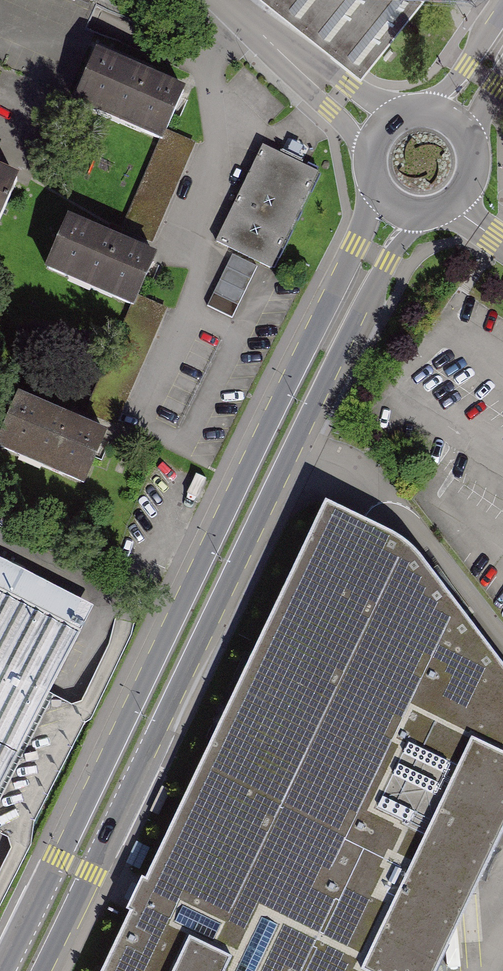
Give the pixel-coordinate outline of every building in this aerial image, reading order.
[(93,0),(60,0),(88,12),(93,0)] [(413,0),(277,0),(361,68),(413,0)] [(162,146),(186,93),(96,54),(73,106),(162,146)] [(307,167),(263,146),(219,240),(277,267),(320,173),(307,167)] [(18,180),(0,171),(0,221),(18,180)] [(154,255),(72,220),(51,269),(144,309),(165,260),(154,255)] [(256,267),(232,256),(207,307),(231,319),(256,267)] [(115,436),(28,397),(6,445),(93,484),(115,436)] [(101,970),(436,970),(502,833),(502,671),(413,554),(397,539),(326,505),(144,884),(141,883),(136,895),(125,916),(127,917),(101,970)] [(93,608),(0,559),(0,787),(93,608)]
